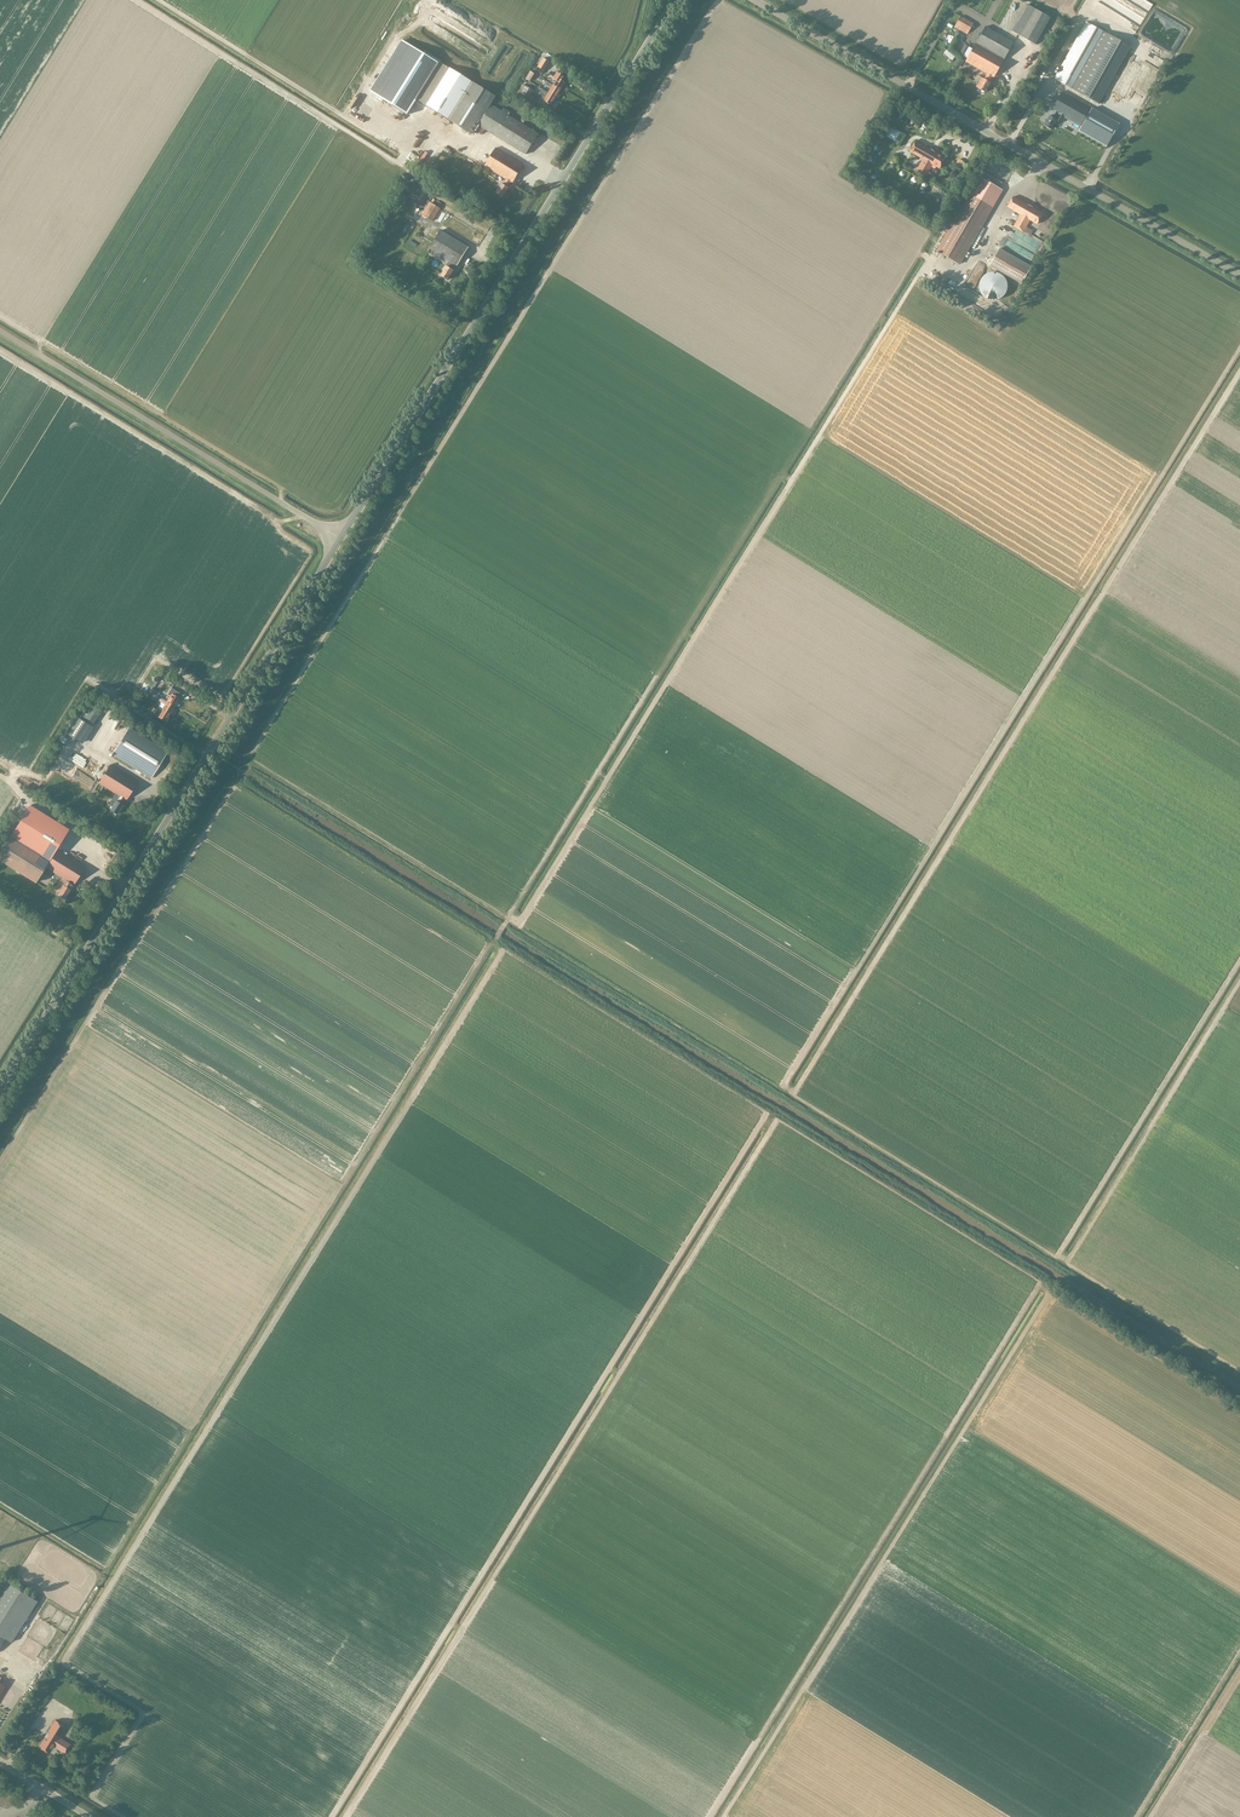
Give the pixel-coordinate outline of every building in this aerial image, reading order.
[(1011,31),(1035,44),(1050,17),(1026,4),(1011,31)] [(960,16),(954,27),(967,34),(973,23),(960,16)] [(1085,21),(1053,79),(1076,91),(1108,34),(1085,21)] [(976,43),(1004,59),(1013,42),(985,26),(976,43)] [(1108,34),(1076,91),(1098,103),(1130,46),(1108,34)] [(993,77),(1004,59),(976,43),(965,61),(987,74),(984,79),(983,78),(981,77),(976,87),(978,88),(985,92),(990,82),(989,82),(992,76),(993,77)] [(426,105),(448,70),(410,46),(378,97),(407,115),(416,100),(417,100),(426,105)] [(537,67),(544,71),(549,62),(543,58),(537,67)] [(426,105),(448,120),(472,82),(449,68),(448,70),(426,105)] [(530,71),(525,79),(529,81),(534,73),(530,71)] [(565,82),(562,80),(565,77),(557,72),(554,76),(551,73),(549,76),(556,80),(553,85),(561,90),(565,82)] [(1038,89),(1043,81),(1039,79),(1034,87),(1038,89)] [(561,90),(553,85),(546,81),(544,84),(551,88),(548,93),(556,98),(561,90)] [(480,127),(525,154),(538,134),(509,116),(510,113),(502,108),(501,111),(491,104),(481,121),(480,120),(495,96),(472,82),(448,120),(472,134),(473,131),(476,133),(480,127)] [(533,91),(532,90),(523,84),(517,94),(528,100),(533,103),(537,97),(532,93),(533,91)] [(556,98),(548,93),(541,88),(539,92),(544,95),(542,99),(551,105),(556,98)] [(1064,117),(1079,126),(1090,107),(1062,91),(1051,110),(1053,111),(1050,116),(1049,116),(1043,125),(1050,129),(1056,120),(1060,122),(1061,122),(1064,117)] [(1091,108),(1078,131),(1105,147),(1119,124),(1091,108)] [(895,142),(900,132),(891,127),(885,137),(886,137),(885,139),(889,141),(890,139),(895,142)] [(939,168),(945,158),(915,141),(909,152),(923,159),(916,171),(925,176),(932,164),(939,168)] [(512,183),(523,165),(496,148),(484,166),(506,179),(502,184),(501,183),(496,193),(502,197),(508,188),(507,187),(510,182),(512,183)] [(979,177),(937,251),(959,264),(1001,190),(979,177)] [(1037,224),(1043,213),(1013,196),(1007,207),(1020,214),(1013,226),(1023,232),(1024,230),(1028,232),(1031,226),(1027,224),(1030,220),(1037,224)] [(432,221),(440,208),(429,202),(421,214),(432,221)] [(443,227),(479,247),(485,236),(449,216),(443,227)] [(456,265),(468,247),(440,230),(429,248),(449,261),(440,275),(447,279),(453,270),(452,269),(455,264),(456,265)] [(999,249),(989,266),(1022,283),(1031,266),(999,249)] [(1007,287),(1007,286),(1007,285),(1007,284),(1007,283),(1007,282),(1006,281),(1006,280),(1005,278),(1004,277),(1003,276),(1002,276),(1002,275),(1000,274),(999,273),(998,273),(996,272),(995,272),(993,272),(992,272),(991,272),(989,272),(988,273),(986,274),(985,274),(984,275),(983,276),(982,277),(981,278),(981,279),(980,280),(980,281),(979,282),(979,283),(979,284),(979,285),(979,286),(979,287),(979,288),(979,289),(979,290),(980,291),(980,292),(981,294),(982,295),(983,296),(983,297),(984,297),(985,298),(986,298),(987,299),(988,299),(989,300),(991,300),(993,300),(994,300),(995,300),(997,300),(998,299),(1000,299),(1001,298),(1002,297),(1003,296),(1004,295),(1005,294),(1006,293),(1006,292),(1006,291),(1007,290),(1007,289),(1007,288),(1007,287)] [(995,325),(1000,327),(1004,321),(999,318),(995,325)] [(170,695),(167,701),(175,706),(179,698),(177,697),(180,693),(171,687),(167,693),(170,695)] [(149,694),(141,688),(137,693),(146,699),(149,694)] [(175,706),(167,701),(160,697),(158,700),(165,704),(162,709),(170,714),(175,706)] [(101,710),(88,701),(77,717),(85,722),(91,726),(101,710)] [(138,702),(132,711),(139,715),(144,706),(138,702)] [(157,716),(165,721),(170,714),(162,709),(155,704),(153,707),(157,709),(154,714),(157,716)] [(74,739),(85,722),(77,717),(66,734),(74,739)] [(107,721),(104,727),(113,732),(117,726),(107,721)] [(74,740),(84,747),(92,734),(83,728),(74,740)] [(129,728),(112,754),(151,778),(167,752),(129,728)] [(79,759),(76,766),(90,772),(93,765),(79,759)] [(98,783),(115,793),(124,799),(126,800),(137,782),(110,765),(98,783)] [(121,804),(124,799),(115,793),(112,799),(115,801),(110,810),(117,814),(122,805),(121,804)] [(30,805),(10,836),(50,861),(54,855),(52,855),(68,829),(30,805)] [(54,855),(50,861),(10,836),(5,845),(2,844),(0,847),(0,848),(2,849),(0,853),(0,860),(35,882),(44,867),(67,881),(73,884),(74,885),(85,866),(57,849),(54,855)] [(67,848),(80,857),(82,855),(68,845),(67,848)] [(72,885),(73,884),(67,881),(64,886),(63,885),(57,895),(64,899),(70,889),(73,885),(72,885)] [(4,1638),(11,1642),(37,1601),(4,1580),(0,1587),(0,1644),(4,1638)] [(24,1636),(31,1622),(26,1620),(20,1634),(24,1636)] [(65,1726),(55,1720),(39,1747),(49,1753),(53,1746),(65,1753),(71,1744),(59,1737),(65,1726)]
